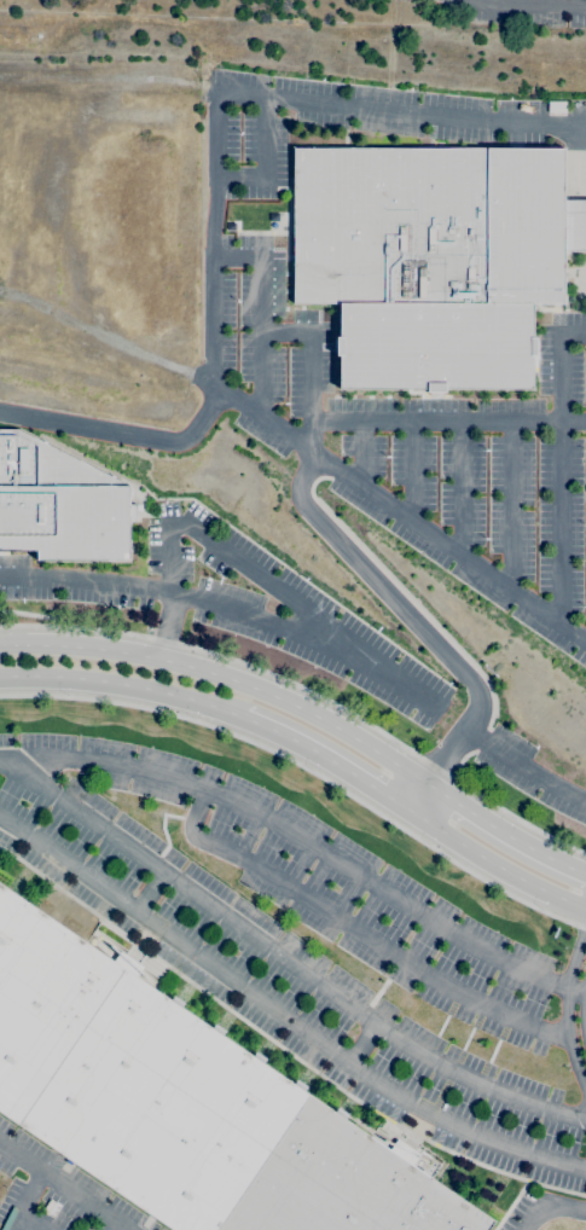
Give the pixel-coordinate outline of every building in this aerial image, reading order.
[(563,201),(585,201),(585,251),(563,251),(563,304),(558,304),(558,308),(552,308),(552,304),(543,304),(543,308),(533,308),(533,337),(535,337),(535,356),(533,356),(533,389),(445,389),(445,393),(427,393),(427,389),(340,389),(340,355),(336,355),(336,337),(340,337),(340,304),(292,304),(292,147),(487,149),(564,149),(563,201)] [(36,551),(0,551),(0,430),(18,430),(129,486),(129,505),(135,505),(135,522),(129,522),(129,543),(130,543),(130,545),(133,545),(133,551),(129,551),(129,561),(36,561),(36,551)] [(173,1229),(0,1112),(0,885),(493,1222),(487,1229),(173,1229)]
